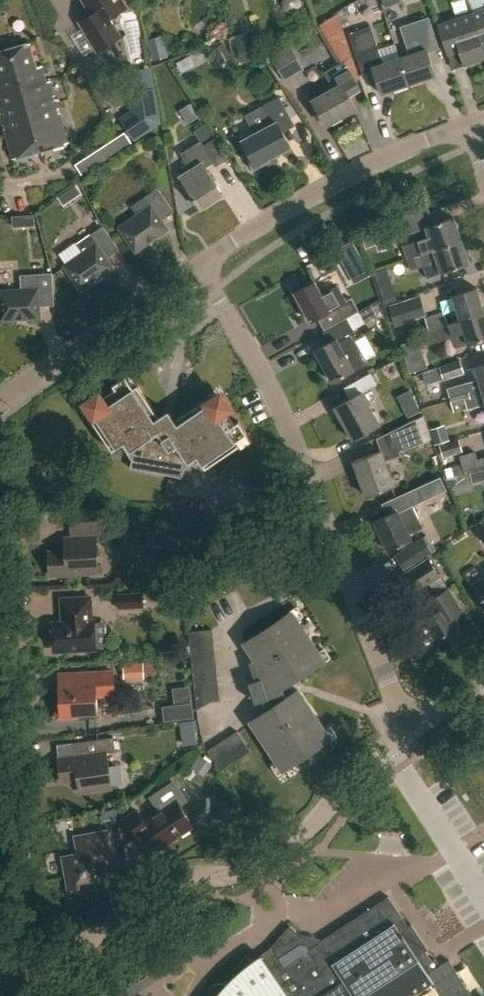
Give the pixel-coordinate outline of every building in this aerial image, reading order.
[(92,15),(79,22),(96,50),(109,43),(110,45),(126,35),(125,34),(122,36),(110,18),(128,7),(123,0),(83,0),(92,15)] [(384,8),(400,2),(399,0),(381,0),(384,8)] [(337,12),(342,20),(358,11),(354,3),(337,12)] [(473,15),(483,47),(483,12),(473,15)] [(473,15),(460,19),(440,26),(447,48),(458,44),(465,67),(483,60),(483,47),(473,15)] [(410,55),(399,59),(408,85),(435,76),(428,53),(439,49),(428,17),(400,27),(410,55)] [(408,85),(399,59),(383,65),(371,28),(349,35),(362,75),(373,71),(381,94),(408,85)] [(235,35),(241,61),(257,57),(251,32),(235,35)] [(165,35),(149,40),(154,61),(170,58),(165,35)] [(29,43),(0,52),(0,114),(13,160),(68,144),(50,82),(47,83),(42,66),(37,68),(29,43)] [(226,44),(213,51),(219,63),(232,56),(226,44)] [(290,45),(270,56),(283,80),(303,70),(290,45)] [(327,126),(357,109),(345,89),(356,83),(344,61),(324,73),(334,90),(313,101),(327,126)] [(132,110),(120,118),(136,142),(162,122),(157,88),(129,92),(132,110)] [(280,126),(292,119),(280,98),(263,107),(273,125),(243,141),(249,152),(245,154),(254,171),(271,162),(270,158),(291,147),(280,126)] [(115,139),(122,149),(131,143),(125,133),(115,139)] [(181,178),(200,209),(223,195),(205,168),(213,163),(215,167),(229,158),(216,138),(204,146),(201,141),(180,154),(191,171),(181,178)] [(115,139),(105,145),(112,155),(122,149),(115,139)] [(105,145),(95,152),(102,162),(112,155),(105,145)] [(95,152),(85,158),(92,168),(102,162),(95,152)] [(85,158),(82,161),(76,165),(82,175),(92,168),(85,158)] [(76,185),(70,188),(76,197),(82,194),(76,185)] [(174,212),(157,188),(131,207),(137,215),(118,228),(136,253),(169,230),(162,220),(174,212)] [(34,215),(26,215),(26,226),(35,226),(34,215)] [(384,223),(390,241),(413,234),(407,216),(384,223)] [(403,246),(408,259),(461,241),(457,230),(459,228),(457,222),(454,221),(453,218),(426,227),(429,237),(403,246)] [(119,250),(103,226),(77,245),(82,253),(64,266),(81,291),(114,268),(107,258),(119,250)] [(461,241),(408,259),(411,270),(438,261),(442,274),(469,264),(461,241)] [(354,244),(339,252),(340,254),(346,264),(361,256),(354,244)] [(387,268),(374,272),(377,284),(390,279),(387,268)] [(52,273),(20,276),(21,289),(0,291),(0,309),(1,322),(41,319),(40,307),(55,306),(52,273)] [(322,295),(315,282),(294,293),(310,322),(317,318),(324,331),(359,312),(351,298),(345,301),(337,286),(322,295)] [(459,320),(483,312),(483,310),(477,288),(452,296),(459,320)] [(389,305),(395,326),(427,316),(420,295),(389,305)] [(371,304),(359,311),(366,323),(378,316),(371,304)] [(429,330),(448,324),(444,312),(425,318),(429,330)] [(459,320),(448,324),(429,330),(433,341),(464,331),(468,344),(483,338),(483,312),(459,320)] [(332,382),(354,370),(366,363),(351,337),(356,334),(348,319),(324,333),(329,343),(315,351),(332,382)] [(436,367),(424,371),(414,374),(417,383),(425,381),(426,384),(464,372),(460,359),(436,367)] [(380,370),(384,385),(404,378),(399,364),(380,370)] [(483,390),(483,365),(475,367),(479,380),(447,389),(450,400),(483,390)] [(377,385),(371,373),(344,388),(351,399),(335,408),(352,440),(381,424),(363,393),(377,385)] [(235,442),(246,434),(238,421),(235,424),(225,410),(229,408),(220,395),(209,403),(206,399),(174,420),(171,416),(162,414),(158,417),(137,385),(133,388),(125,376),(112,385),(115,388),(101,398),(98,394),(86,403),(93,414),(89,417),(112,450),(124,442),(132,454),(129,468),(181,478),(184,464),(196,456),(205,468),(238,446),(235,442)] [(450,400),(454,412),(482,405),(483,406),(483,390),(450,400)] [(376,438),(381,452),(354,462),(367,496),(394,486),(385,462),(400,457),(398,452),(433,439),(430,431),(424,415),(376,438)] [(449,442),(444,427),(430,431),(433,439),(435,446),(449,442)] [(460,439),(440,445),(443,458),(463,452),(460,439)] [(462,465),(465,475),(471,473),(483,469),(483,460),(479,461),(476,451),(459,456),(462,465)] [(455,477),(465,475),(462,465),(452,467),(455,477)] [(471,473),(473,482),(483,479),(483,469),(471,473)] [(425,501),(420,488),(392,500),(397,511),(375,521),(389,552),(412,541),(409,535),(424,528),(414,506),(425,501)] [(483,520),(471,526),(479,540),(483,537),(483,519),(483,520)] [(103,538),(102,521),(68,523),(69,539),(63,539),(64,552),(47,553),(49,576),(97,573),(95,539),(103,538)] [(163,531),(160,546),(186,550),(188,535),(163,531)] [(404,570),(433,552),(423,537),(395,556),(404,570)] [(429,559),(402,577),(414,596),(443,578),(429,559)] [(483,603),(483,577),(472,585),(483,603)] [(462,611),(448,590),(428,603),(436,614),(423,622),(442,650),(465,636),(453,617),(462,611)] [(117,609),(142,608),(141,594),(116,595),(117,609)] [(91,621),(89,598),(60,599),(62,623),(51,624),(53,651),(95,649),(93,621),(91,621)] [(288,624),(283,617),(243,643),(253,658),(249,661),(248,662),(254,680),(247,682),(254,702),(261,700),(265,711),(249,721),(276,762),(283,757),(288,764),(321,742),(316,735),(323,730),(297,690),(282,700),(275,690),(315,664),(310,657),(317,652),(295,619),(288,624)] [(187,632),(188,645),(212,642),(211,629),(187,632)] [(188,645),(190,658),(213,655),(212,642),(188,645)] [(215,668),(213,655),(190,658),(191,671),(215,668)] [(155,662),(123,664),(124,679),(144,678),(144,675),(156,675),(155,662)] [(191,671),(193,684),(216,681),(215,668),(191,671)] [(113,695),(112,672),(58,675),(60,703),(55,703),(56,719),(77,718),(77,713),(96,712),(95,696),(113,695)] [(193,684),(194,696),(218,694),(216,681),(193,684)] [(218,694),(194,696),(195,709),(196,709),(210,701),(218,700),(218,694)] [(182,721),(184,737),(197,736),(194,719),(182,721)] [(226,737),(239,757),(249,750),(236,731),(226,737)] [(114,751),(112,737),(79,742),(81,755),(58,759),(61,781),(77,779),(79,792),(111,788),(106,752),(114,751)] [(221,741),(216,744),(229,764),(239,757),(226,737),(221,741)] [(200,754),(191,767),(204,776),(213,763),(200,754)] [(136,810),(121,820),(134,840),(146,832),(157,849),(192,825),(180,807),(188,801),(174,780),(149,797),(158,810),(143,820),(136,810)] [(115,808),(103,811),(105,821),(117,818),(115,808)] [(15,838),(19,837),(25,831),(24,826),(14,827),(11,827),(13,838),(15,838)] [(117,867),(115,856),(110,829),(74,836),(78,854),(62,857),(69,892),(104,885),(101,870),(117,867)] [(307,935),(270,960),(293,995),(416,995),(435,984),(429,974),(437,969),(426,951),(428,949),(412,924),(409,926),(389,895),(319,940),(317,937),(307,935)] [(307,935),(300,933),(299,933),(289,924),(270,946),(251,960),(246,954),(230,971),(233,975),(225,984),(223,983),(220,982),(219,982),(217,983),(214,983),(212,984),(210,986),(208,988),(215,994),(213,995),(293,995),(270,960),(307,935)]
